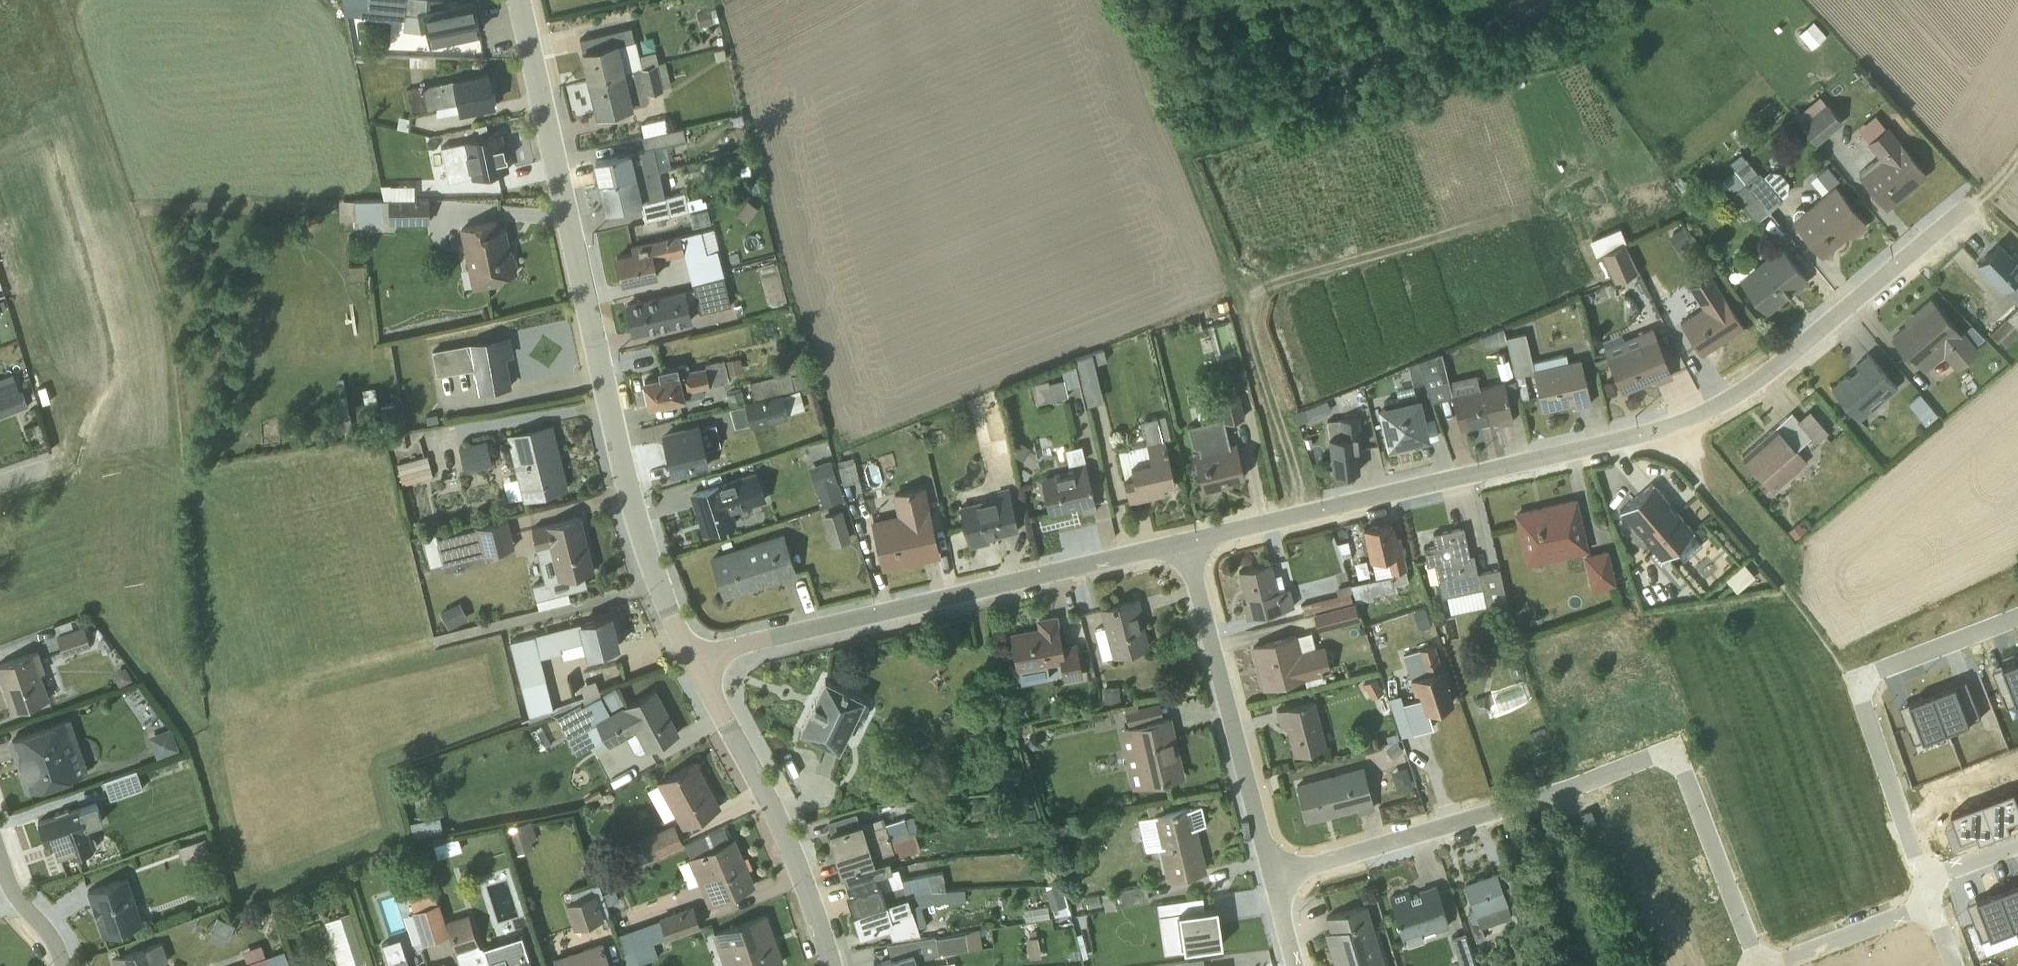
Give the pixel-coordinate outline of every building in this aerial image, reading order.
[(374,13),(441,18),(446,36),(478,29),(472,0),(469,0),(441,6),(442,0),(375,0),(374,13)] [(1799,29),(1812,44),(1827,33),(1814,17),(1799,29)] [(589,79),(656,63),(653,51),(639,55),(631,25),(579,38),(589,79)] [(656,63),(589,79),(597,113),(648,101),(647,93),(663,89),(656,63)] [(487,71),(405,88),(410,113),(457,103),(458,109),(493,102),(487,71)] [(1816,143),(1843,121),(1820,93),(1793,115),(1816,143)] [(595,160),(600,182),(636,174),(659,168),(654,147),(685,139),(682,125),(641,135),(644,149),(595,160)] [(1924,173),(1884,126),(1866,141),(1877,154),(1858,171),(1886,205),(1924,173)] [(499,133),(434,147),(438,163),(451,160),(452,165),(465,163),(468,177),(507,169),(499,133)] [(1732,167),(1744,182),(1767,210),(1781,198),(1746,156),(1732,167)] [(1821,169),(1831,181),(1840,174),(1830,161),(1821,169)] [(636,174),(600,182),(607,209),(639,202),(643,220),(688,210),(684,192),(686,191),(680,164),(659,168),(665,195),(642,200),(636,174)] [(433,169),(412,173),(415,186),(435,182),(433,169)] [(1767,210),(1744,182),(1731,192),(1754,220),(1767,210)] [(1791,214),(1792,219),(1822,254),(1848,233),(1850,235),(1864,222),(1833,185),(1804,208),(1799,206),(1794,209),(1791,214)] [(339,218),(382,218),(382,199),(339,199),(339,218)] [(431,199),(389,199),(389,220),(430,220),(431,199)] [(499,219),(460,228),(473,286),(500,280),(499,276),(518,272),(513,250),(509,251),(505,233),(502,233),(499,219)] [(380,258),(381,224),(366,223),(364,258),(380,258)] [(1638,269),(1616,226),(1592,237),(1613,280),(1638,269)] [(1690,239),(1680,226),(1667,236),(1677,249),(1690,239)] [(685,251),(692,282),(724,275),(712,227),(631,246),(633,252),(617,256),(623,282),(658,274),(654,259),(685,251)] [(2013,251),(2009,255),(1997,243),(1977,263),(2002,289),(2003,287),(2017,303),(1988,332),(2003,347),(2017,332),(2017,257),(2013,251)] [(1779,244),(1737,278),(1764,311),(1806,277),(1779,244)] [(1743,325),(1708,270),(1687,284),(1701,306),(1679,321),(1700,353),(1743,325)] [(724,275),(692,282),(694,289),(627,304),(634,333),(691,319),(688,306),(697,304),(699,311),(730,303),(724,275)] [(9,297),(0,301),(8,321),(17,317),(9,297)] [(1910,353),(1923,369),(1942,353),(1954,368),(1978,348),(1962,330),(1958,333),(1929,298),(1915,311),(1918,314),(1891,336),(1907,355),(1910,353)] [(1482,345),(1505,340),(1501,325),(1481,334),(1482,345)] [(1652,327),(1604,345),(1621,389),(1641,381),(1641,379),(1652,375),(1654,380),(1670,374),(1652,327)] [(1533,368),(1541,407),(1574,400),(1575,404),(1590,400),(1580,356),(1568,359),(1566,352),(1531,360),(1524,331),(1505,335),(1520,397),(1528,395),(1522,371),(1533,368)] [(431,348),(436,373),(472,367),(476,390),(507,384),(501,353),(509,352),(506,335),(431,348)] [(1497,422),(1513,418),(1508,399),(1518,397),(1514,377),(1478,385),(1475,372),(1447,380),(1440,351),(1416,360),(1423,379),(1430,400),(1451,394),(1459,427),(1496,418),(1497,422)] [(1846,373),(1831,386),(1858,419),(1897,386),(1867,351),(1854,362),(1858,367),(1848,375),(1846,373)] [(1104,406),(1088,353),(1078,356),(1091,409),(1104,406)] [(739,356),(727,359),(731,373),(743,370),(739,356)] [(660,376),(644,379),(650,405),(684,397),(685,399),(704,394),(703,387),(729,381),(723,358),(706,362),(706,365),(689,369),(687,362),(658,369),(660,376)] [(1423,379),(1416,360),(1408,363),(1413,382),(1423,379)] [(1031,383),(1036,402),(1066,395),(1065,387),(1079,384),(1074,362),(1067,364),(1069,372),(1062,374),(1063,378),(1048,382),(1047,379),(1031,383)] [(754,398),(799,387),(812,384),(808,371),(790,375),(789,372),(750,382),(754,398)] [(1398,400),(1380,404),(1390,447),(1405,444),(1403,436),(1415,433),(1416,438),(1426,435),(1417,395),(1414,396),(1412,385),(1395,388),(1398,400)] [(754,398),(747,401),(747,403),(729,407),(734,427),(751,422),(752,427),(788,417),(787,413),(804,408),(799,387),(754,398)] [(0,398),(0,416),(29,405),(23,389),(0,398)] [(741,389),(726,392),(729,405),(744,401),(741,389)] [(1223,416),(1187,425),(1203,491),(1219,487),(1232,483),(1230,477),(1244,474),(1236,442),(1230,444),(1225,421),(1243,416),(1236,389),(1217,393),(1223,416)] [(1918,393),(1907,402),(1925,423),(1936,414),(1918,393)] [(1011,452),(999,399),(972,406),(980,442),(990,440),(993,456),(1011,452)] [(1326,417),(1320,400),(1308,405),(1314,421),(1326,417)] [(1791,411),(1741,454),(1773,491),(1808,462),(1796,448),(1811,435),(1791,411)] [(1358,417),(1328,420),(1333,472),(1359,469),(1357,450),(1361,449),(1358,417)] [(565,487),(550,423),(509,433),(524,497),(565,487)] [(715,423),(665,434),(673,471),(709,464),(705,447),(720,444),(715,423)] [(459,445),(465,471),(492,464),(486,438),(459,445)] [(1164,438),(1116,450),(1129,500),(1164,491),(1163,484),(1175,481),(1164,438)] [(1023,457),(1030,446),(1020,440),(1013,451),(1023,457)] [(1096,508),(1079,443),(1063,447),(1068,469),(1033,478),(1038,496),(1044,495),(1048,511),(1079,504),(1081,511),(1096,508)] [(401,483),(433,474),(428,454),(396,463),(401,483)] [(859,478),(853,456),(837,460),(843,483),(859,478)] [(842,497),(829,458),(807,466),(819,505),(842,497)] [(701,510),(708,531),(736,521),(732,511),(766,499),(757,471),(692,493),(698,511),(701,510)] [(1693,528),(1651,481),(1619,509),(1654,549),(1651,552),(1660,563),(1669,555),(1666,551),(1693,528)] [(937,553),(923,484),(892,491),(896,512),(872,517),(881,564),(937,553)] [(986,534),(1015,528),(1006,487),(996,489),(997,495),(960,503),(970,546),(988,542),(986,534)] [(1528,563),(1586,550),(1574,499),(1516,512),(1528,563)] [(821,515),(831,544),(851,538),(841,508),(821,515)] [(579,515),(532,527),(544,577),(531,581),(535,597),(585,584),(582,571),(592,569),(579,515)] [(505,520),(436,537),(442,561),(511,544),(505,520)] [(1391,574),(1351,583),(1355,600),(1410,587),(1397,536),(1393,537),(1390,521),(1364,527),(1371,559),(1387,555),(1391,574)] [(1449,612),(1506,599),(1499,566),(1476,571),(1472,553),(1469,553),(1462,525),(1431,532),(1434,543),(1422,546),(1427,564),(1433,563),(1441,596),(1445,595),(1449,612)] [(712,556),(724,594),(725,592),(751,584),(752,586),(794,572),(782,532),(712,556)] [(1615,583),(1606,547),(1583,553),(1592,588),(1615,583)] [(1745,557),(1726,573),(1738,588),(1757,572),(1745,557)] [(1269,561),(1239,569),(1246,599),(1242,600),(1246,615),(1294,603),(1289,585),(1276,588),(1269,561)] [(1312,611),(1351,599),(1348,589),(1302,603),(1304,612),(1312,611)] [(1095,628),(1102,656),(1148,645),(1137,598),(1101,607),(1106,625),(1095,628)] [(1357,617),(1351,599),(1312,611),(1318,629),(1357,617)] [(609,615),(510,641),(529,715),(553,709),(539,656),(561,650),(564,659),(617,645),(609,615)] [(1040,628),(1012,633),(1018,668),(1059,661),(1062,680),(1082,677),(1076,643),(1060,646),(1055,615),(1038,618),(1040,628)] [(54,624),(64,652),(90,643),(90,641),(98,638),(102,651),(111,648),(100,634),(102,632),(97,626),(86,629),(84,623),(73,627),(70,619),(54,624)] [(1311,631),(1254,645),(1264,686),(1329,670),(1323,644),(1314,646),(1311,631)] [(1431,643),(1403,653),(1411,677),(1408,678),(1413,692),(1419,689),(1426,709),(1451,700),(1431,643)] [(0,663),(0,676),(12,710),(49,697),(41,672),(46,670),(38,649),(0,663)] [(1993,669),(2007,707),(2017,703),(2017,660),(1993,669)] [(131,679),(124,666),(117,671),(115,678),(119,685),(131,679)] [(582,680),(586,693),(600,689),(597,676),(582,680)] [(871,699),(824,676),(800,725),(838,743),(852,715),(861,719),(871,699)] [(1967,680),(1934,692),(1948,730),(1982,717),(1967,680)] [(1120,684),(1103,684),(1104,701),(1121,701),(1120,684)] [(667,714),(654,691),(610,714),(608,710),(624,702),(616,687),(581,706),(579,702),(556,714),(576,751),(590,744),(591,747),(607,739),(610,744),(626,736),(635,753),(673,733),(663,716),(667,714)] [(1934,692),(1900,706),(1914,743),(1948,730),(1934,692)] [(1287,723),(1294,752),(1327,744),(1315,699),(1277,709),(1281,724),(1287,723)] [(1120,727),(1131,784),(1181,773),(1169,718),(1162,719),(1158,701),(1136,706),(1135,701),(1123,705),(1128,725),(1120,727)] [(88,770),(71,720),(11,740),(28,790),(88,770)] [(171,727),(148,735),(157,756),(178,748),(171,727)] [(682,825),(713,808),(706,794),(710,792),(693,761),(647,787),(663,817),(674,811),(682,825)] [(1021,766),(1004,763),(1001,778),(1018,781),(1021,766)] [(1295,783),(1304,818),(1371,801),(1362,766),(1295,783)] [(136,767),(105,777),(111,797),(143,786),(136,767)] [(1984,799),(1996,833),(2012,827),(2009,819),(2017,816),(2017,796),(2015,787),(1984,799)] [(1204,822),(1200,803),(1162,812),(1158,799),(1146,802),(1149,815),(1138,818),(1146,848),(1158,845),(1166,878),(1203,869),(1193,825),(1204,822)] [(1984,799),(1952,812),(1956,823),(1962,838),(1978,831),(1981,839),(1996,833),(1984,799)] [(95,800),(37,820),(45,843),(53,841),(57,854),(69,850),(70,855),(93,847),(85,823),(101,818),(95,800)] [(828,821),(836,848),(908,830),(904,816),(885,821),(883,815),(859,822),(857,813),(828,821)] [(2012,827),(2017,824),(2017,816),(2009,819),(2012,827)] [(530,817),(508,824),(516,849),(538,842),(530,817)] [(683,840),(674,822),(626,845),(630,854),(635,864),(683,840)] [(1956,823),(1945,827),(1954,849),(1981,839),(1978,831),(1962,838),(1956,823)] [(914,828),(908,830),(836,848),(845,880),(894,866),(891,856),(920,847),(914,828)] [(707,903),(753,883),(733,836),(726,839),(722,830),(709,836),(713,845),(687,857),(707,903)] [(434,838),(437,852),(462,846),(459,833),(434,838)] [(599,879),(635,864),(630,854),(594,870),(599,879)] [(894,866),(845,880),(854,910),(930,887),(946,886),(941,869),(897,878),(894,866)] [(1516,886),(1509,866),(1465,882),(1476,912),(1468,914),(1476,938),(1485,934),(1481,923),(1511,912),(1503,891),(1516,886)] [(129,875),(89,888),(103,933),(143,920),(129,875)] [(1068,911),(1060,882),(1046,886),(1054,915),(1068,911)] [(1148,898),(1144,882),(1101,891),(1105,907),(1148,898)] [(1408,889),(1388,895),(1402,939),(1449,924),(1436,883),(1409,892),(1408,889)] [(2001,889),(2016,927),(2017,926),(2017,883),(2001,889)] [(434,887),(409,894),(422,939),(447,932),(434,887)] [(930,887),(854,910),(860,930),(888,921),(891,937),(920,931),(916,925),(926,922),(920,904),(933,900),(930,887)] [(2001,889),(1968,902),(1982,940),(2016,927),(2001,889)] [(595,892),(566,902),(574,927),(603,917),(595,892)] [(1328,913),(1325,914),(1329,929),(1325,930),(1333,958),(1336,957),(1338,965),(1385,965),(1366,902),(1328,913)] [(664,937),(701,924),(694,905),(617,933),(624,951),(632,948),(664,937)] [(1177,910),(1183,948),(1220,943),(1217,921),(1219,921),(1217,905),(1177,910)] [(325,918),(340,965),(347,965),(366,960),(350,911),(325,918)] [(713,931),(726,965),(759,965),(783,957),(766,911),(713,931)] [(521,934),(480,948),(468,913),(446,920),(461,965),(532,965),(521,934)] [(912,935),(915,951),(982,941),(980,925),(912,935)] [(1465,929),(1450,934),(1462,965),(1478,965),(1465,929)] [(383,938),(388,955),(405,950),(400,934),(383,938)] [(1499,936),(1476,944),(1483,963),(1506,954),(1499,936)] [(664,937),(632,948),(637,961),(656,955),(653,946),(666,942),(664,937)] [(113,958),(116,965),(160,965),(159,961),(169,957),(162,939),(113,958)] [(557,965),(609,965),(600,941),(554,955),(557,965)] [(913,950),(877,962),(878,965),(918,965),(913,950)] [(232,965),(270,965),(266,954),(232,965)] [(386,962),(387,965),(408,965),(405,956),(386,962)]
